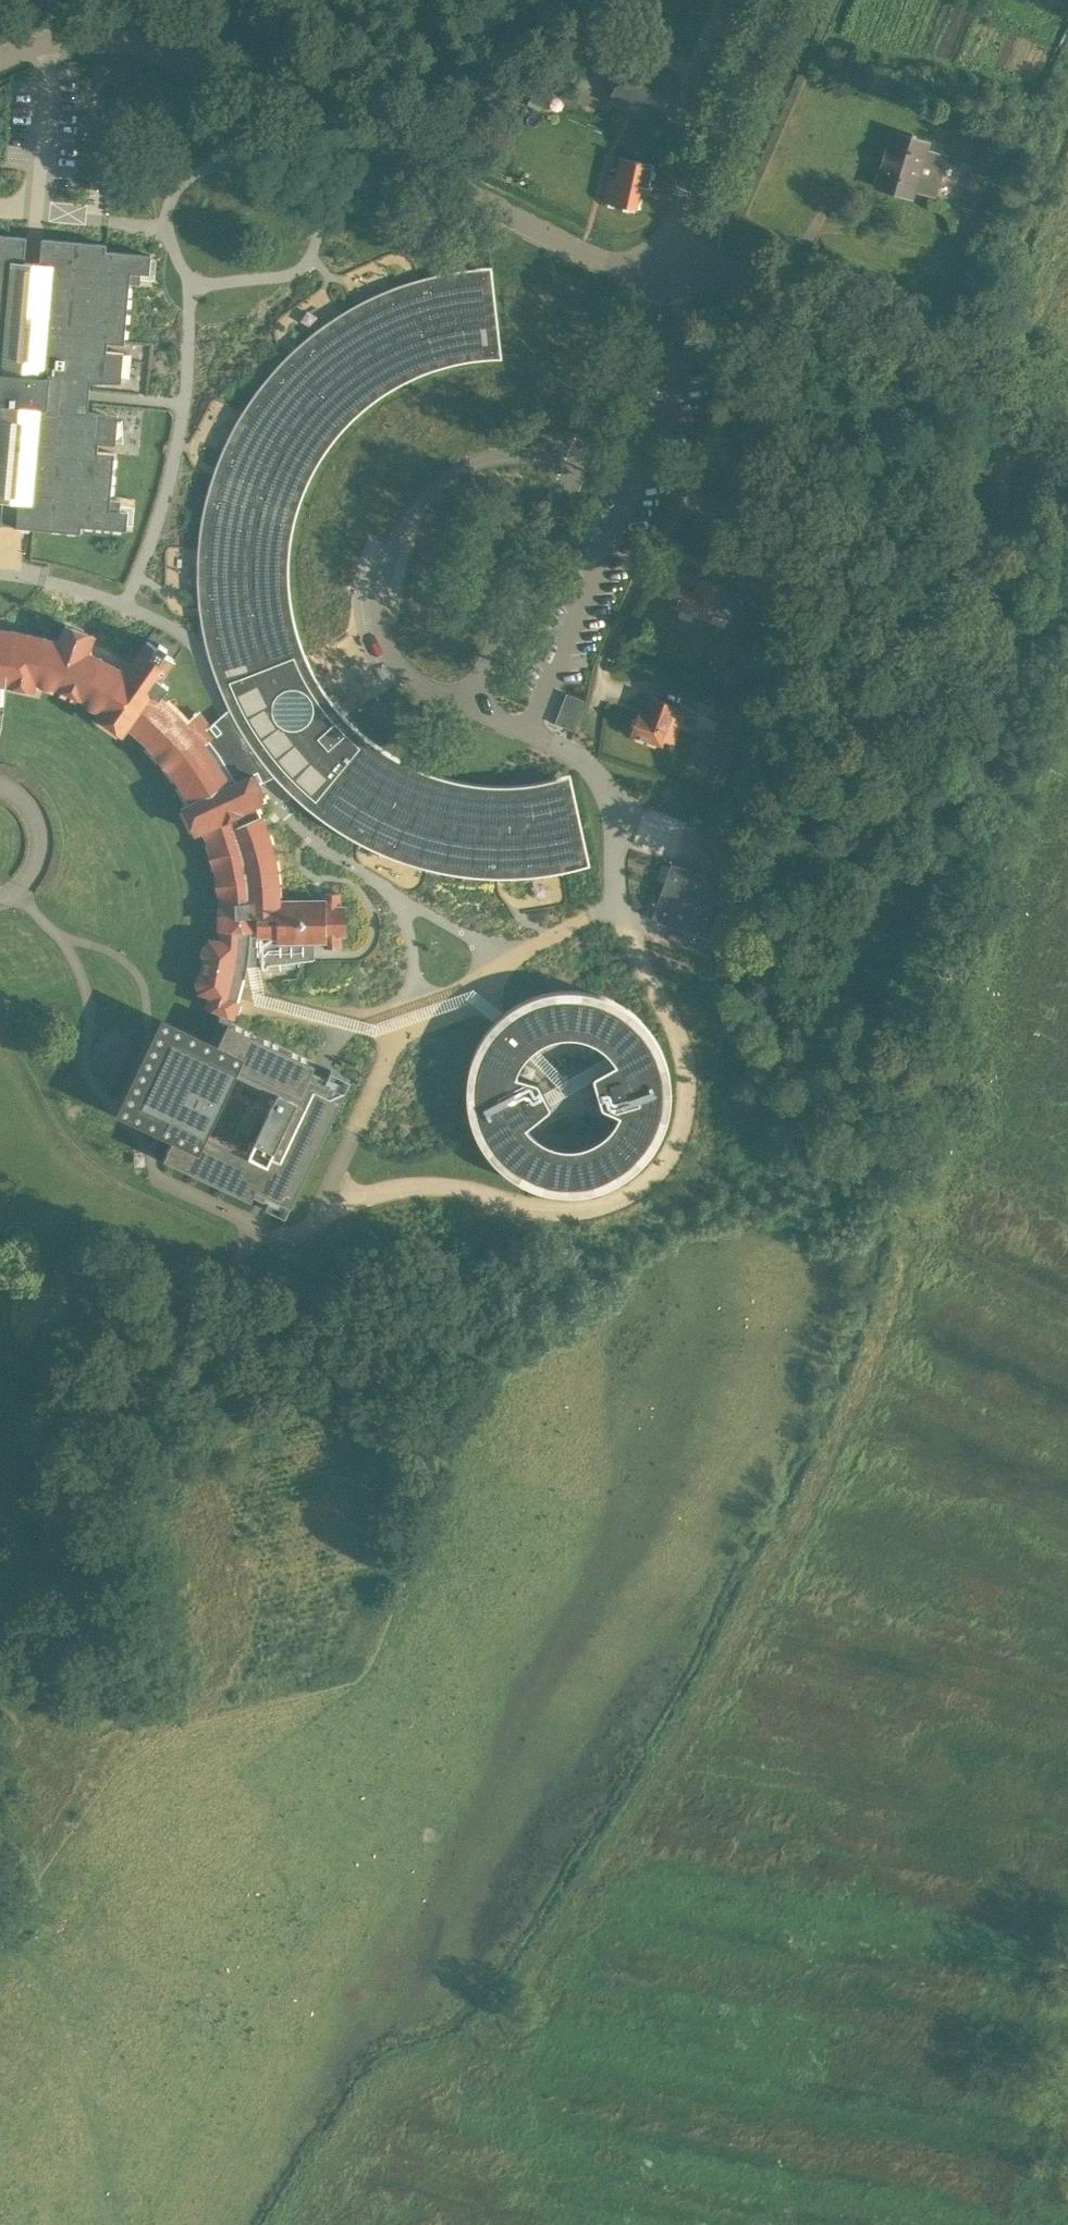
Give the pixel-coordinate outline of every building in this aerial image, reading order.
[(681,81),(628,56),(607,102),(660,127),(681,81)] [(532,95),(527,104),(540,111),(545,101),(532,95)] [(886,153),(892,155),(889,165),(883,163),(876,186),(912,196),(914,191),(936,198),(948,155),(926,148),(928,143),(893,132),(886,153)] [(653,164),(620,157),(616,177),(609,176),(604,202),(637,209),(641,189),(648,190),(653,164)] [(975,209),(985,174),(970,170),(960,205),(975,209)] [(1,525),(16,526),(81,532),(81,525),(127,529),(128,511),(120,510),(121,500),(110,499),(114,453),(97,451),(98,443),(115,444),(115,443),(112,443),(114,418),(51,406),(54,378),(117,378),(120,353),(123,353),(123,352),(106,351),(107,342),(124,344),(130,282),(140,283),(141,273),(149,273),(151,255),(105,251),(106,244),(42,238),(40,263),(24,261),(26,237),(0,235),(0,525),(1,525)] [(9,683),(33,688),(36,679),(58,686),(83,697),(104,708),(100,714),(104,717),(106,719),(107,721),(110,724),(112,725),(113,726),(117,727),(118,728),(120,728),(124,731),(127,725),(147,739),(163,760),(179,781),(192,802),(184,806),(196,832),(204,828),(213,856),(219,884),(222,913),(221,940),(210,940),(209,943),(208,944),(206,945),(205,947),(204,950),(204,952),(204,955),(204,957),(205,958),(203,971),(201,973),(200,975),(199,977),(198,979),(198,982),(199,984),(200,986),(200,987),(200,990),(211,994),(206,1006),(234,1016),(242,988),(247,965),(254,965),(314,959),(314,955),(314,940),(325,940),(325,948),(340,948),(340,933),(346,933),(345,908),(340,908),(340,893),(324,893),(325,902),(278,902),(278,892),(277,880),(275,865),(272,852),(268,838),(264,827),(255,804),(267,798),(259,782),(266,779),(273,774),(293,795),(308,808),(323,819),(346,833),(362,842),(383,852),(407,861),(427,867),(466,875),(494,876),(525,876),(568,869),(589,862),(570,774),(530,782),(492,784),(468,782),(445,775),(417,767),(381,749),(362,732),(352,721),(344,714),(327,694),(321,686),(310,666),(303,652),(293,619),(290,593),(289,574),(289,554),(293,526),(301,505),(307,488),(317,465),(333,442),(349,421),(370,403),(389,391),(407,381),(422,373),(436,368),(453,364),(501,358),(492,267),(468,267),(428,274),(398,284),(371,296),(338,314),(316,328),(292,350),(273,369),(263,381),(252,397),(237,420),(223,444),(214,470),(213,471),(208,490),(202,511),(198,537),(197,561),(198,583),(197,603),(201,625),(209,652),(221,693),(229,708),(223,713),(210,724),(199,712),(187,723),(176,711),(160,696),(168,685),(160,679),(173,658),(165,651),(167,648),(159,643),(157,646),(148,640),(126,672),(102,658),(90,653),(91,649),(89,648),(94,635),(65,624),(59,642),(44,637),(13,631),(7,631),(0,630),(0,682),(9,683)] [(760,577),(755,589),(772,596),(777,584),(760,577)] [(721,586),(699,579),(695,592),(684,588),(677,607),(709,619),(711,614),(729,620),(738,593),(721,587),(721,586)] [(703,661),(698,673),(711,678),(715,666),(703,661)] [(561,720),(581,724),(587,694),(567,690),(561,720)] [(639,713),(631,734),(661,745),(663,739),(673,743),(683,715),(673,711),(675,706),(653,698),(646,716),(639,713)] [(720,705),(716,718),(741,728),(746,715),(720,705)] [(652,918),(679,927),(702,935),(722,880),(672,862),(652,918)] [(590,1194),(610,1188),(628,1179),(644,1165),(657,1149),(666,1132),(672,1112),(674,1092),(671,1072),(666,1052),(656,1035),(643,1019),(627,1005),(609,997),(590,991),(569,989),(549,991),(530,997),(511,1007),(496,1020),(483,1036),(474,1053),(467,1073),(466,1093),(468,1113),(474,1133),(483,1150),(497,1166),(512,1178),(530,1188),(550,1193),(570,1196),(590,1194)] [(237,1027),(230,1023),(228,1023),(216,1049),(207,1044),(202,1055),(172,1040),(142,1103),(172,1118),(167,1128),(176,1132),(164,1158),(251,1200),(254,1194),(264,1199),(266,1194),(291,1206),(346,1090),(321,1079),(323,1074),(318,1072),(313,1069),(315,1064),(237,1027)]
